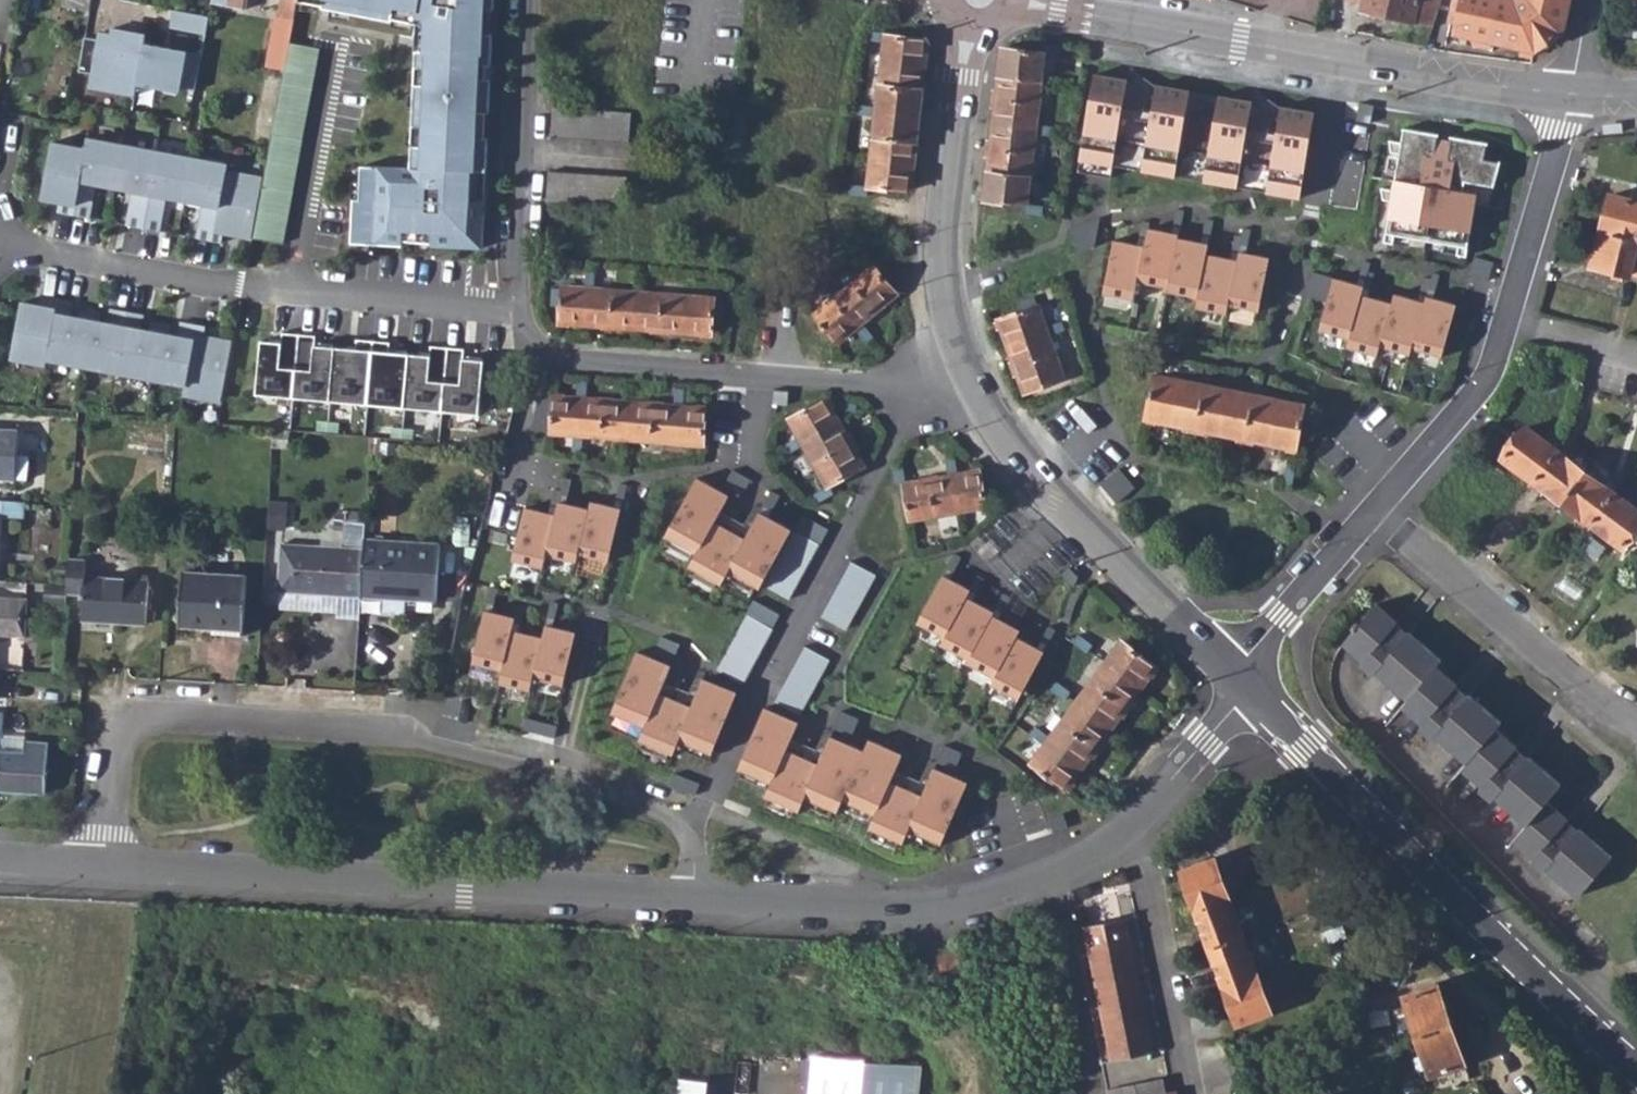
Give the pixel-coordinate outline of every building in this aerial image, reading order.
[(227,7),(245,10),(246,0),(228,0),(227,7)] [(282,69),(287,42),(295,0),(281,0),(278,16),(275,16),(266,66),(282,69)] [(295,0),(303,1),(320,5),(320,8),(331,10),(351,14),(392,22),(392,19),(413,22),(417,23),(424,25),(423,51),(416,51),(415,72),(414,83),(414,95),(413,106),(412,134),(412,145),(411,168),(361,166),(360,183),(360,199),(354,199),(350,245),(356,244),(370,245),(402,249),(403,244),(417,245),(431,246),(483,248),(485,213),(475,213),(476,202),(485,203),(488,138),(481,138),(482,113),(489,113),(490,79),(476,79),(477,66),(491,66),(493,34),(486,34),(487,10),(494,10),(494,0),(295,0)] [(1429,28),(1438,0),(1358,0),(1360,0),(1358,11),(1429,28)] [(1445,23),(1453,25),(1452,33),(1533,52),(1560,32),(1567,0),(1451,0),(1445,23)] [(320,8),(320,5),(303,1),(301,10),(319,13),(320,8)] [(209,15),(176,9),(172,27),(206,33),(209,15)] [(351,14),(331,10),(329,18),(349,22),(351,14)] [(413,22),(392,19),(392,22),(392,27),(412,31),(413,22)] [(417,23),(416,51),(423,51),(424,25),(417,23)] [(884,32),(866,31),(865,40),(883,42),(884,32)] [(194,93),(202,55),(145,44),(145,41),(102,33),(101,41),(84,39),(79,70),(95,73),(93,86),(135,94),(138,82),(194,93)] [(885,36),(877,112),(918,118),(926,40),(885,36)] [(263,177),(251,237),(282,243),(317,48),(287,42),(282,69),(263,177)] [(1004,49),(1000,75),(1042,80),(1045,54),(1004,49)] [(490,79),(491,66),(477,66),(476,79),(490,79)] [(1315,111),(1095,74),(1078,171),(1112,177),(1114,165),(1300,196),(1315,111)] [(1000,75),(995,126),(1036,130),(1042,80),(1000,75)] [(857,107),(856,116),(874,118),(875,109),(857,107)] [(551,112),(549,139),(566,140),(568,113),(551,112)] [(877,112),(872,160),(913,166),(918,118),(877,112)] [(568,113),(566,140),(583,142),(584,114),(568,113)] [(584,114),(583,142),(601,142),(602,115),(584,114)] [(602,115),(601,142),(618,144),(619,117),(602,115)] [(619,117),(618,144),(634,145),(636,118),(619,117)] [(1617,121),(1598,123),(1599,133),(1618,131),(1618,126),(1617,121)] [(995,126),(987,199),(1029,204),(1029,203),(1036,130),(995,126)] [(1488,141),(1402,126),(1402,127),(1403,128),(1401,141),(1399,152),(1393,189),(1391,199),(1387,231),(1467,246),(1475,198),(1479,182),(1494,185),(1500,158),(1499,158),(1499,159),(1484,157),(1487,142),(1488,141)] [(223,233),(251,239),(251,237),(263,177),(225,170),(226,162),(84,136),(82,147),(48,142),(39,199),(57,202),(56,212),(88,218),(95,184),(131,190),(125,225),(159,231),(165,197),(201,203),(195,238),(221,243),(223,233)] [(1399,152),(1401,141),(1389,139),(1391,150),(1399,152)] [(913,166),(872,160),(869,189),(910,194),(913,166)] [(548,171),(547,199),(562,200),(564,173),(548,171)] [(564,173),(562,200),(579,202),(581,174),(564,173)] [(581,174),(579,202),(597,202),(598,175),(581,174)] [(598,175),(597,202),(614,204),(615,177),(598,175)] [(615,177),(614,204),(631,205),(632,178),(615,177)] [(354,199),(360,199),(360,183),(351,182),(351,199),(354,199)] [(868,198),(869,189),(851,187),(851,196),(868,198)] [(1391,199),(1393,189),(1381,187),(1383,198),(1391,199)] [(1599,231),(1636,240),(1636,234),(1636,203),(1608,196),(1599,231)] [(485,213),(485,203),(476,202),(475,213),(485,213)] [(1047,204),(1029,203),(1029,204),(1029,211),(1046,213),(1047,204)] [(1145,245),(1139,279),(1170,285),(1179,235),(1180,233),(1149,227),(1145,245)] [(1599,231),(1591,266),(1627,275),(1628,273),(1636,276),(1636,255),(1632,254),(1636,240),(1599,231)] [(1210,241),(1179,235),(1170,285),(1169,291),(1199,297),(1208,252),(1210,241)] [(1145,245),(1117,239),(1106,293),(1135,299),(1139,279),(1145,245)] [(1238,258),(1208,252),(1199,297),(1197,307),(1227,313),(1230,302),(1238,258)] [(1252,261),(1238,258),(1230,302),(1255,307),(1255,309),(1259,310),(1270,256),(1254,253),(1252,261)] [(835,292),(831,296),(856,325),(895,293),(870,264),(835,292)] [(681,288),(689,288),(690,267),(683,267),(681,288)] [(1328,299),(1334,276),(1313,270),(1304,292),(1328,299)] [(586,273),(584,290),(588,291),(593,291),(595,273),(586,273)] [(1364,284),(1334,276),(1328,299),(1319,329),(1350,337),(1363,291),(1362,291),(1364,284)] [(817,284),(828,298),(831,296),(835,292),(824,278),(817,284)] [(1375,287),(1364,284),(1362,291),(1363,291),(1350,337),(1347,345),(1378,353),(1380,345),(1393,298),(1373,293),(1375,287)] [(559,306),(561,289),(552,288),(550,306),(559,306)] [(558,322),(585,325),(588,291),(584,290),(562,289),(558,322)] [(588,291),(585,325),(635,329),(638,296),(593,291),(588,291)] [(1395,292),(1393,298),(1380,345),(1410,354),(1411,350),(1425,300),(1395,292)] [(29,306),(12,303),(2,359),(35,365),(37,359),(186,386),(185,392),(221,398),(231,343),(204,338),(207,325),(179,320),(176,336),(169,335),(171,325),(141,319),(139,328),(133,327),(136,313),(100,306),(97,322),(90,320),(92,311),(70,307),(69,316),(61,315),(64,301),(31,295),(29,306)] [(638,296),(635,329),(685,335),(687,301),(638,296)] [(856,325),(831,296),(828,298),(811,312),(835,342),(856,325)] [(1018,303),(1021,313),(1038,307),(1035,297),(1018,303)] [(1425,300),(1411,350),(1455,362),(1470,309),(1426,297),(1425,300)] [(687,301),(685,335),(709,337),(712,303),(687,301)] [(721,303),(712,303),(711,321),(720,321),(721,303)] [(1001,319),(1008,345),(1046,332),(1045,328),(1038,307),(1021,313),(1001,319)] [(1064,321),(1045,328),(1046,332),(1048,336),(1067,330),(1064,321)] [(861,324),(853,329),(865,343),(872,338),(861,324)] [(1046,332),(1008,345),(1025,394),(1062,381),(1046,332)] [(261,341),(256,395),(479,415),(481,391),(482,377),(484,361),(464,359),(465,349),(431,346),(430,356),(389,352),(390,342),(357,339),(356,349),(315,346),(316,336),(282,333),(281,342),(261,341)] [(482,377),(481,391),(488,391),(489,377),(482,377)] [(489,377),(488,391),(508,393),(509,379),(489,377)] [(1146,418),(1198,428),(1205,388),(1154,377),(1146,418)] [(1205,388),(1198,428),(1246,437),(1253,397),(1205,388)] [(551,430),(577,432),(580,398),(554,396),(551,430)] [(1253,397),(1246,437),(1294,446),(1302,407),(1253,397)] [(580,398),(577,432),(626,436),(629,402),(580,398)] [(799,437),(800,439),(835,420),(823,399),(789,419),(799,437)] [(629,402),(626,436),(677,440),(680,406),(629,402)] [(680,406),(677,440),(702,442),(705,408),(680,406)] [(835,420),(800,439),(804,445),(828,486),(829,485),(863,467),(835,420)] [(1500,457),(1532,480),(1554,449),(1525,427),(1500,457)] [(0,442),(0,479),(14,480),(17,432),(2,430),(0,442)] [(583,434),(574,433),(573,451),(582,451),(583,434)] [(800,439),(799,437),(783,446),(788,454),(804,445),(800,439)] [(1554,449),(1532,480),(1561,501),(1585,471),(1554,449)] [(955,455),(946,457),(949,474),(958,473),(955,455)] [(905,463),(896,465),(899,483),(908,481),(905,463)] [(1585,471),(1561,501),(1592,523),(1614,493),(1585,471)] [(752,482),(735,472),(727,487),(744,497),(752,482)] [(559,504),(566,506),(571,482),(564,480),(559,504)] [(765,586),(794,532),(776,521),(771,519),(762,514),(745,546),(730,539),(734,533),(717,524),(732,498),(699,480),(668,539),(700,556),(692,571),(725,588),(733,574),(763,590),(765,586)] [(627,487),(620,485),(615,507),(622,509),(627,487)] [(828,486),(814,494),(818,503),(834,494),(829,485),(828,486)] [(561,493),(554,491),(548,515),(556,516),(559,504),(561,493)] [(782,498),(773,493),(762,514),(771,519),(782,498)] [(1592,523),(1621,545),(1636,524),(1636,509),(1614,493),(1592,523)] [(0,517),(22,518),(22,502),(0,500),(0,526),(0,517)] [(591,501),(589,511),(579,555),(609,562),(622,509),(615,507),(591,501)] [(559,504),(552,530),(546,558),(577,565),(579,555),(589,511),(566,506),(559,504)] [(552,530),(556,516),(548,515),(525,509),(513,563),(543,570),(546,558),(552,530)] [(279,592),(360,597),(364,539),(366,514),(347,513),(343,548),(281,544),(279,592)] [(800,522),(792,538),(816,551),(824,536),(800,522)] [(748,540),(734,533),(730,539),(745,546),(748,540)] [(792,538),(783,553),(808,566),(816,551),(792,538)] [(364,539),(360,597),(436,601),(439,544),(364,539)] [(853,552),(845,567),(869,580),(877,566),(853,552)] [(783,553),(775,568),(800,581),(808,566),(783,553)] [(961,557),(954,554),(943,575),(950,579),(961,557)] [(67,559),(65,585),(65,591),(81,592),(78,619),(145,624),(147,580),(82,574),(84,560),(67,559)] [(845,567),(837,581),(861,595),(869,580),(845,567)] [(775,568),(767,583),(791,596),(800,581),(775,568)] [(181,571),(177,626),(211,628),(212,621),(243,623),(246,575),(181,571)] [(970,589),(943,575),(917,624),(945,638),(967,597),(970,589)] [(984,579),(978,576),(970,589),(967,597),(973,600),(984,579)] [(837,581),(829,597),(853,610),(861,595),(837,581)] [(50,584),(49,604),(64,605),(65,591),(65,585),(50,584)] [(490,590),(482,589),(477,610),(484,612),(490,590)] [(1010,597),(1004,594),(994,611),(991,618),(997,621),(1010,597)] [(829,597),(821,612),(845,625),(853,610),(829,597)] [(994,611),(967,597),(945,638),(940,647),(968,662),(991,618),(994,611)] [(1355,625),(1343,638),(1406,698),(1402,703),(1464,763),(1459,769),(1521,828),(1508,844),(1570,903),(1605,865),(1544,807),(1558,790),(1495,730),(1500,724),(1438,665),(1442,660),(1379,600),(1361,619),(1357,615),(1352,621),(1355,625)] [(23,637),(25,602),(0,601),(0,636),(23,637)] [(559,605),(552,603),(546,627),(554,628),(559,605)] [(525,610),(518,609),(515,619),(513,632),(520,634),(525,610)] [(484,612),(477,610),(465,664),(503,673),(513,632),(515,619),(484,612)] [(751,612),(742,628),(766,642),(775,625),(751,612)] [(997,621),(991,618),(968,662),(966,665),(994,680),(1016,638),(1019,632),(997,621)] [(1056,630),(1049,626),(1037,649),(1044,653),(1056,630)] [(545,633),(543,639),(534,680),(564,687),(577,633),(554,628),(546,627),(545,633)] [(742,628),(734,643),(758,657),(766,642),(742,628)] [(513,632),(503,673),(500,686),(531,693),(534,680),(543,639),(520,634),(513,632)] [(1073,640),(1087,651),(1093,644),(1078,633),(1073,640)] [(662,638),(656,653),(674,660),(680,645),(662,638)] [(1044,653),(1016,638),(994,680),(990,687),(1018,701),(1044,653)] [(806,640),(797,657),(822,670),(831,653),(806,640)] [(1123,640),(1107,662),(1138,686),(1154,663),(1123,640)] [(733,645),(725,659),(750,673),(758,657),(734,643),(733,645)] [(672,666),(638,653),(613,714),(644,726),(638,741),(674,756),(680,740),(709,752),(708,753),(713,755),(738,693),(703,679),(692,707),(660,694),(672,666)] [(797,657),(789,672),(813,686),(822,670),(797,657)] [(725,659),(717,674),(743,689),(743,686),(750,673),(725,659)] [(1107,662),(1078,701),(1110,725),(1138,686),(1107,662)] [(789,672),(781,689),(805,702),(813,686),(789,672)] [(1071,691),(1057,680),(1051,688),(1066,698),(1071,691)] [(781,689),(772,704),(797,717),(805,702),(781,689)] [(1052,737),(1049,741),(1081,766),(1110,725),(1078,701),(1052,737)] [(799,723),(765,708),(739,770),(744,772),(744,770),(773,782),(766,797),(797,811),(804,795),(839,811),(843,802),(865,751),(830,736),(821,756),(791,743),(799,723)] [(859,719),(841,712),(834,728),(852,735),(859,719)] [(1052,737),(1036,726),(1031,733),(1046,744),(1049,741),(1052,737)] [(870,739),(865,751),(843,802),(877,816),(871,831),(901,844),(907,829),(942,843),(969,782),(935,767),(923,795),(892,781),(903,754),(870,739)] [(1081,766),(1049,741),(1046,744),(1031,764),(1065,789),(1081,766)] [(44,792),(47,744),(23,742),(22,754),(0,753),(0,790),(44,792)] [(963,753),(944,745),(937,761),(956,769),(963,753)] [(1215,860),(1182,872),(1236,1025),(1270,1014),(1215,860)] [(1084,926),(1100,1016),(1109,1059),(1129,1055),(1152,1050),(1127,918),(1084,926)] [(954,951),(934,957),(938,971),(958,966),(954,951)] [(1402,998),(1415,1036),(1448,1026),(1434,987),(1402,998)] [(1448,1026),(1415,1036),(1429,1076),(1462,1064),(1448,1026)] [(911,1066),(801,1057),(798,1093),(909,1093),(911,1066)] [(1159,1075),(1104,1085),(1105,1093),(1177,1093),(1175,1087),(1163,1088),(1159,1075)] [(681,1078),(680,1093),(708,1093),(709,1081),(681,1078)]
